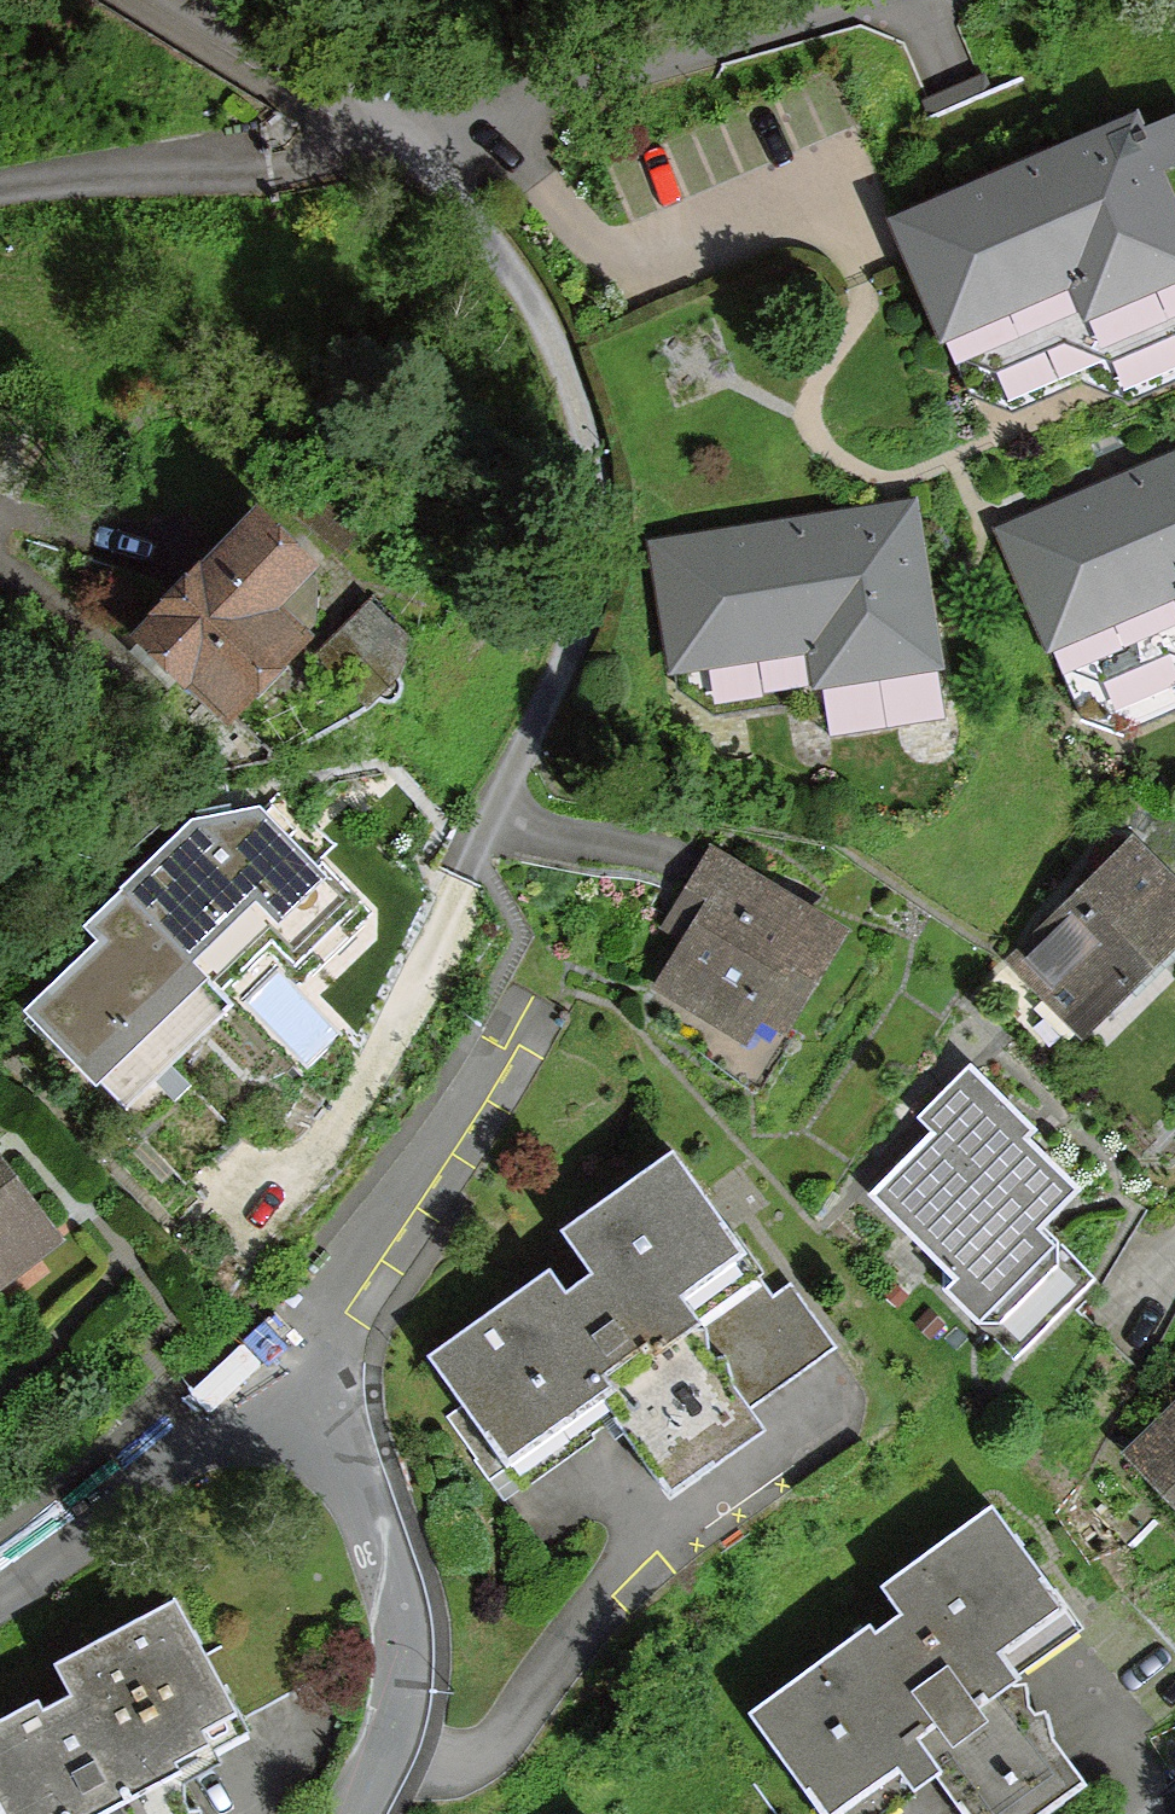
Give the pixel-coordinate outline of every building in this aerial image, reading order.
[(897,231),(966,396),(1111,335),(1126,373),(1174,353),(1174,199),(1146,128),(897,231)] [(1001,541),(1085,737),(1174,699),(1174,467),(1001,541)] [(915,506),(653,547),(676,696),(819,674),(827,724),(946,705),(915,506)] [(242,529),(129,653),(223,739),(295,660),(264,633),(306,587),(242,529)] [(196,827),(126,894),(215,987),(266,938),(303,977),(363,920),(263,815),(196,827)] [(1008,973),(1077,1046),(1174,955),(1174,888),(1140,851),(1008,973)] [(849,939),(714,858),(635,987),(746,1053),(764,1023),(789,1038),(849,939)] [(208,994),(215,987),(126,894),(87,930),(105,949),(38,1013),(123,1102),(222,1008),(208,994)] [(930,1136),(866,1198),(1023,1358),(1097,1287),(1045,1234),(1083,1196),(1030,1142),(1038,1135),(971,1066),(915,1120),(930,1136)] [(0,1164),(0,1290),(62,1240),(0,1164)] [(545,1285),(424,1372),(520,1506),(604,1446),(671,1541),(794,1453),(695,1315),(742,1271),(674,1170),(564,1243),(587,1290),(562,1302),(545,1285)] [(765,1400),(840,1348),(789,1274),(714,1326),(765,1400)] [(1126,1453),(1174,1497),(1174,1399),(1126,1453)] [(957,1813),(1050,1813),(1095,1782),(1016,1673),(1078,1628),(987,1502),(878,1581),(899,1611),(774,1701),(855,1813),(875,1813),(929,1775),(957,1813)] [(0,1724),(0,1813),(226,1813),(191,1756),(267,1711),(194,1584),(79,1644),(94,1678),(75,1696),(70,1681),(0,1724)] [(613,1801),(596,1813),(623,1813),(613,1801)]
